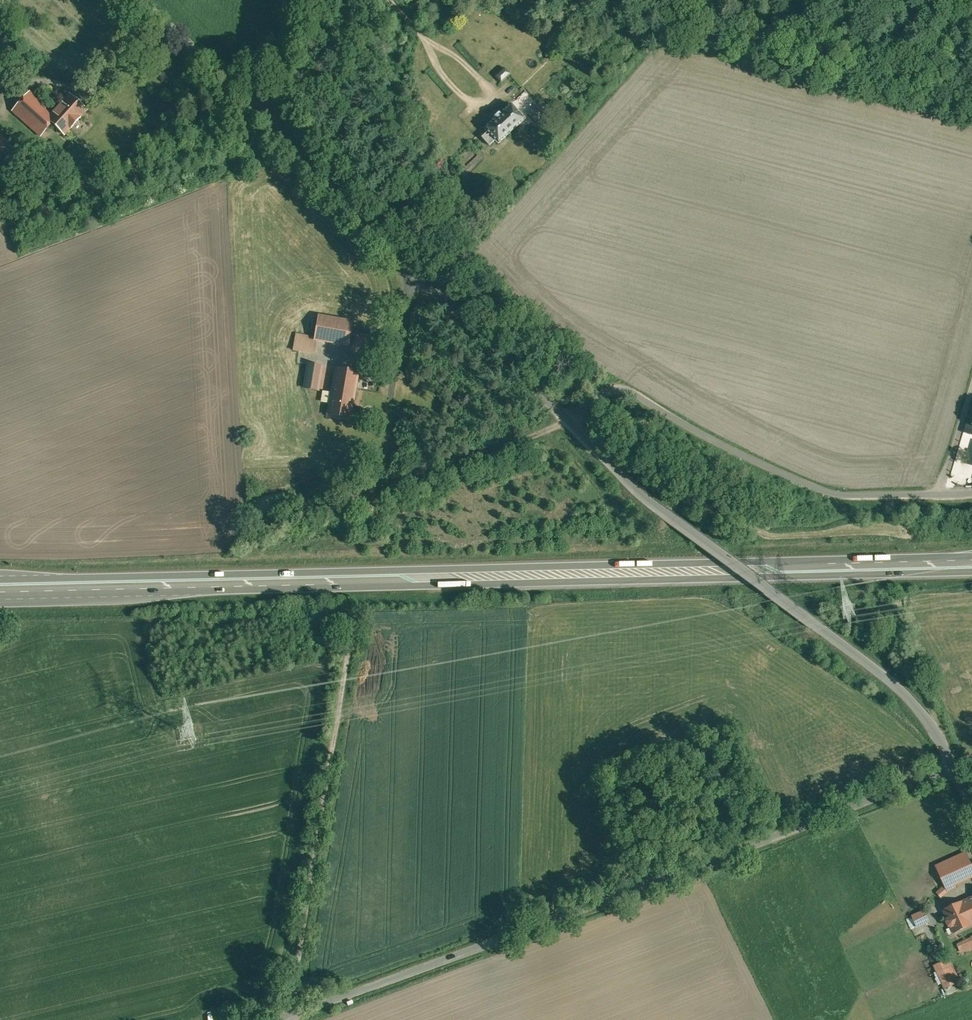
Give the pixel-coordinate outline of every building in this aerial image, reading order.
[(504,68),(495,76),(501,82),(510,74),(504,68)] [(526,104),(531,96),(523,91),(518,99),(526,104)] [(28,93),(11,112),(40,138),(51,126),(64,138),(87,113),(67,95),(51,113),(28,93)] [(494,120),(484,129),(487,132),(483,135),(491,144),(494,141),(497,144),(524,119),(511,105),(500,114),(499,113),(493,119),(494,120)] [(538,106),(529,114),(538,124),(547,115),(538,106)] [(168,133),(158,129),(154,139),(164,143),(168,133)] [(5,184),(27,160),(0,134),(0,179),(5,184)] [(354,322),(319,316),(316,337),(315,343),(318,343),(350,348),(354,322)] [(315,343),(316,337),(296,334),(293,351),(315,355),(318,343),(315,343)] [(374,337),(354,334),(351,354),(370,357),(374,337)] [(318,365),(308,364),(303,390),(313,392),(318,365)] [(360,372),(335,368),(327,416),(351,420),(360,372)] [(937,866),(948,891),(956,887),(955,885),(971,877),(971,866),(966,853),(937,866)] [(943,887),(938,892),(942,897),(946,893),(945,891),(946,890),(943,887)] [(963,903),(971,922),(971,899),(963,903)] [(945,911),(949,919),(948,922),(950,926),(952,927),(955,932),(971,924),(971,922),(963,903),(963,902),(945,911)] [(924,909),(911,915),(917,927),(930,922),(924,909)] [(948,960),(935,966),(942,980),(955,974),(948,960)]
